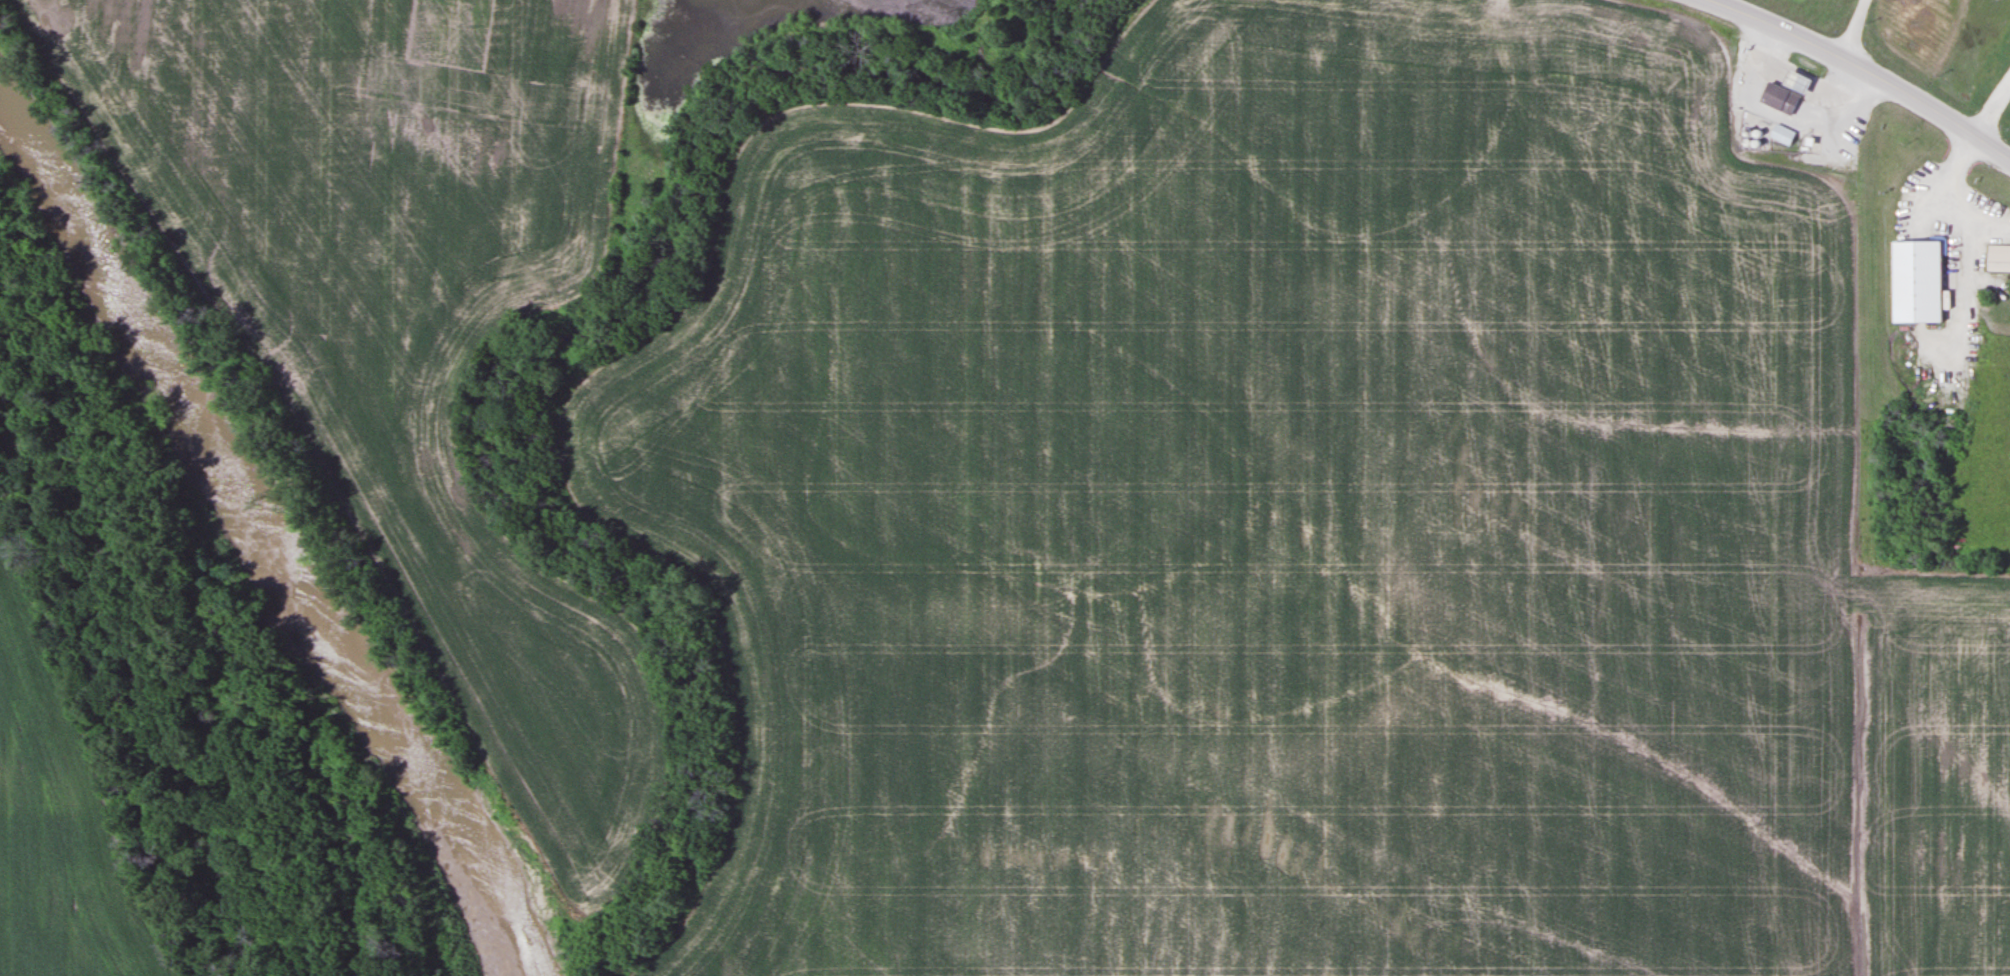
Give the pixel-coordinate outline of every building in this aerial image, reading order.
[(1790,117),(1806,78),(1783,69),(1776,86),(1763,80),(1754,102),(1790,117)] [(1787,146),(1793,131),(1771,123),(1766,137),(1787,146)] [(1939,322),(1939,241),(1887,241),(1887,322),(1939,322)] [(1984,245),(1983,271),(2009,272),(2009,245),(1984,245)]
